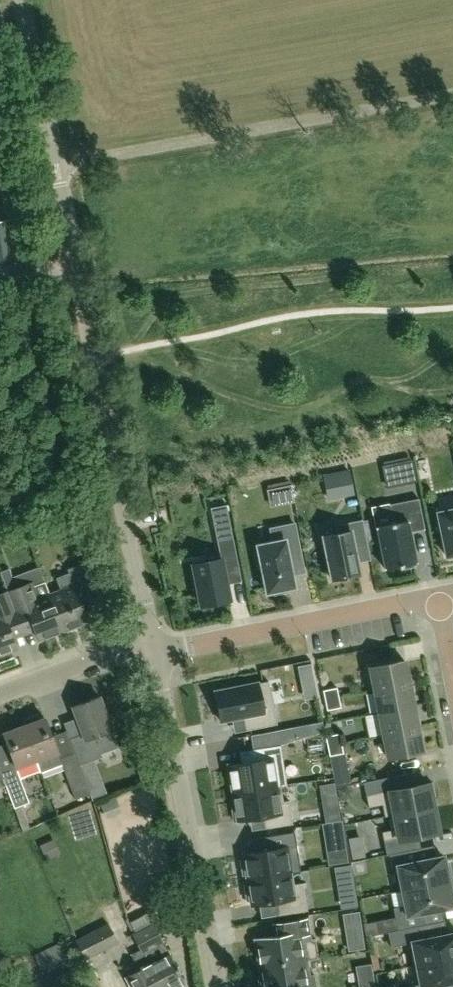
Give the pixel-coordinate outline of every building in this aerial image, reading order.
[(15,268),(7,220),(0,221),(0,270),(15,268)] [(389,458),(390,480),(419,479),(418,457),(389,458)] [(330,469),(331,494),(354,493),(353,467),(330,469)] [(295,478),(272,480),(274,499),(297,496),(295,478)] [(389,504),(393,523),(376,527),(384,569),(400,565),(401,569),(414,566),(414,563),(416,562),(410,532),(425,529),(419,498),(389,504)] [(231,528),(226,505),(210,508),(215,531),(231,528)] [(437,512),(446,556),(449,555),(450,558),(452,558),(452,509),(437,512)] [(331,579),(359,574),(353,546),(367,543),(362,519),(335,525),(337,533),(323,536),(331,579)] [(294,587),(288,555),(300,552),(294,523),(270,528),(273,542),(257,545),(258,550),(254,551),(258,568),(262,567),(267,592),(273,591),(274,595),(288,592),(287,588),(294,587)] [(199,609),(230,602),(220,554),(188,560),(199,609)] [(56,578),(60,590),(49,594),(43,578),(41,579),(61,631),(87,621),(78,598),(90,594),(84,563),(66,569),(68,574),(56,578)] [(8,593),(19,622),(24,635),(35,631),(38,639),(61,631),(41,579),(8,592),(8,593)] [(19,622),(8,593),(0,596),(0,654),(16,648),(13,640),(24,635),(19,622)] [(386,640),(402,632),(396,622),(380,630),(386,640)] [(409,683),(404,660),(369,667),(374,690),(409,683)] [(268,683),(214,693),(221,722),(242,718),(245,731),(277,726),(268,683)] [(379,712),(413,705),(409,683),(374,690),(379,712)] [(337,687),(323,690),(325,700),(339,697),(337,687)] [(100,754),(118,748),(99,696),(72,706),(82,734),(69,738),(74,752),(79,765),(101,757),(100,754)] [(341,707),(339,697),(325,700),(327,710),(341,707)] [(383,735),(418,728),(413,705),(379,712),(383,735)] [(370,713),(373,732),(382,731),(378,711),(370,713)] [(43,717),(39,719),(36,715),(26,719),(25,724),(23,725),(36,760),(57,752),(43,717)] [(36,760),(23,725),(3,732),(16,768),(21,766),(25,777),(40,771),(35,760),(36,760)] [(388,758),(422,751),(418,728),(383,735),(388,758)] [(340,733),(326,736),(328,746),(342,743),(340,733)] [(344,753),(342,743),(328,746),(330,756),(344,753)] [(252,749),(254,761),(229,765),(233,793),(283,785),(281,769),(284,769),(280,745),(252,749)] [(89,794),(79,765),(74,752),(59,758),(74,799),(89,794)] [(28,802),(18,773),(2,778),(5,785),(17,815),(22,813),(20,805),(28,802)] [(388,816),(433,806),(431,796),(435,795),(433,782),(401,788),(398,775),(363,782),(368,807),(382,804),(384,816),(388,815),(388,816)] [(278,802),(275,787),(283,785),(233,793),(235,806),(232,807),(234,821),(263,816),(265,828),(293,824),(289,800),(278,802)] [(411,837),(439,832),(433,806),(388,816),(391,830),(382,832),(386,855),(390,854),(413,849),(411,837)] [(243,854),(243,859),(239,859),(242,875),(246,874),(247,879),(290,873),(288,859),(298,857),(294,832),(270,835),(272,849),(243,854)] [(443,856),(419,860),(417,849),(413,849),(390,854),(392,867),(397,866),(401,890),(452,880),(449,863),(445,864),(443,856)] [(303,883),(292,884),(290,873),(247,879),(247,884),(243,885),(246,901),(250,900),(251,905),(277,901),(279,915),(307,911),(303,883)] [(452,898),(452,884),(452,880),(401,890),(404,905),(394,907),(398,930),(425,924),(423,913),(452,907),(452,904),(452,898)] [(153,923),(147,911),(129,921),(135,932),(136,932),(148,965),(160,986),(174,986),(183,982),(153,923)] [(366,913),(351,914),(353,951),(368,950),(366,913)] [(287,922),(288,934),(256,939),(260,967),(308,959),(308,960),(319,958),(315,938),(311,939),(308,919),(287,922)] [(97,922),(73,935),(87,958),(118,943),(107,923),(99,926),(97,922)] [(428,938),(425,924),(398,930),(388,932),(391,947),(412,943),(417,965),(452,958),(452,933),(428,938)] [(136,932),(135,932),(131,934),(139,949),(130,954),(138,969),(124,977),(129,986),(160,986),(148,965),(136,932)] [(59,943),(34,955),(45,978),(72,965),(59,943)] [(417,965),(420,979),(412,981),(413,986),(442,986),(446,986),(448,983),(452,982),(452,958),(417,965)] [(310,975),(308,960),(308,959),(260,967),(262,978),(258,978),(259,986),(316,986),(314,974),(310,975)]
